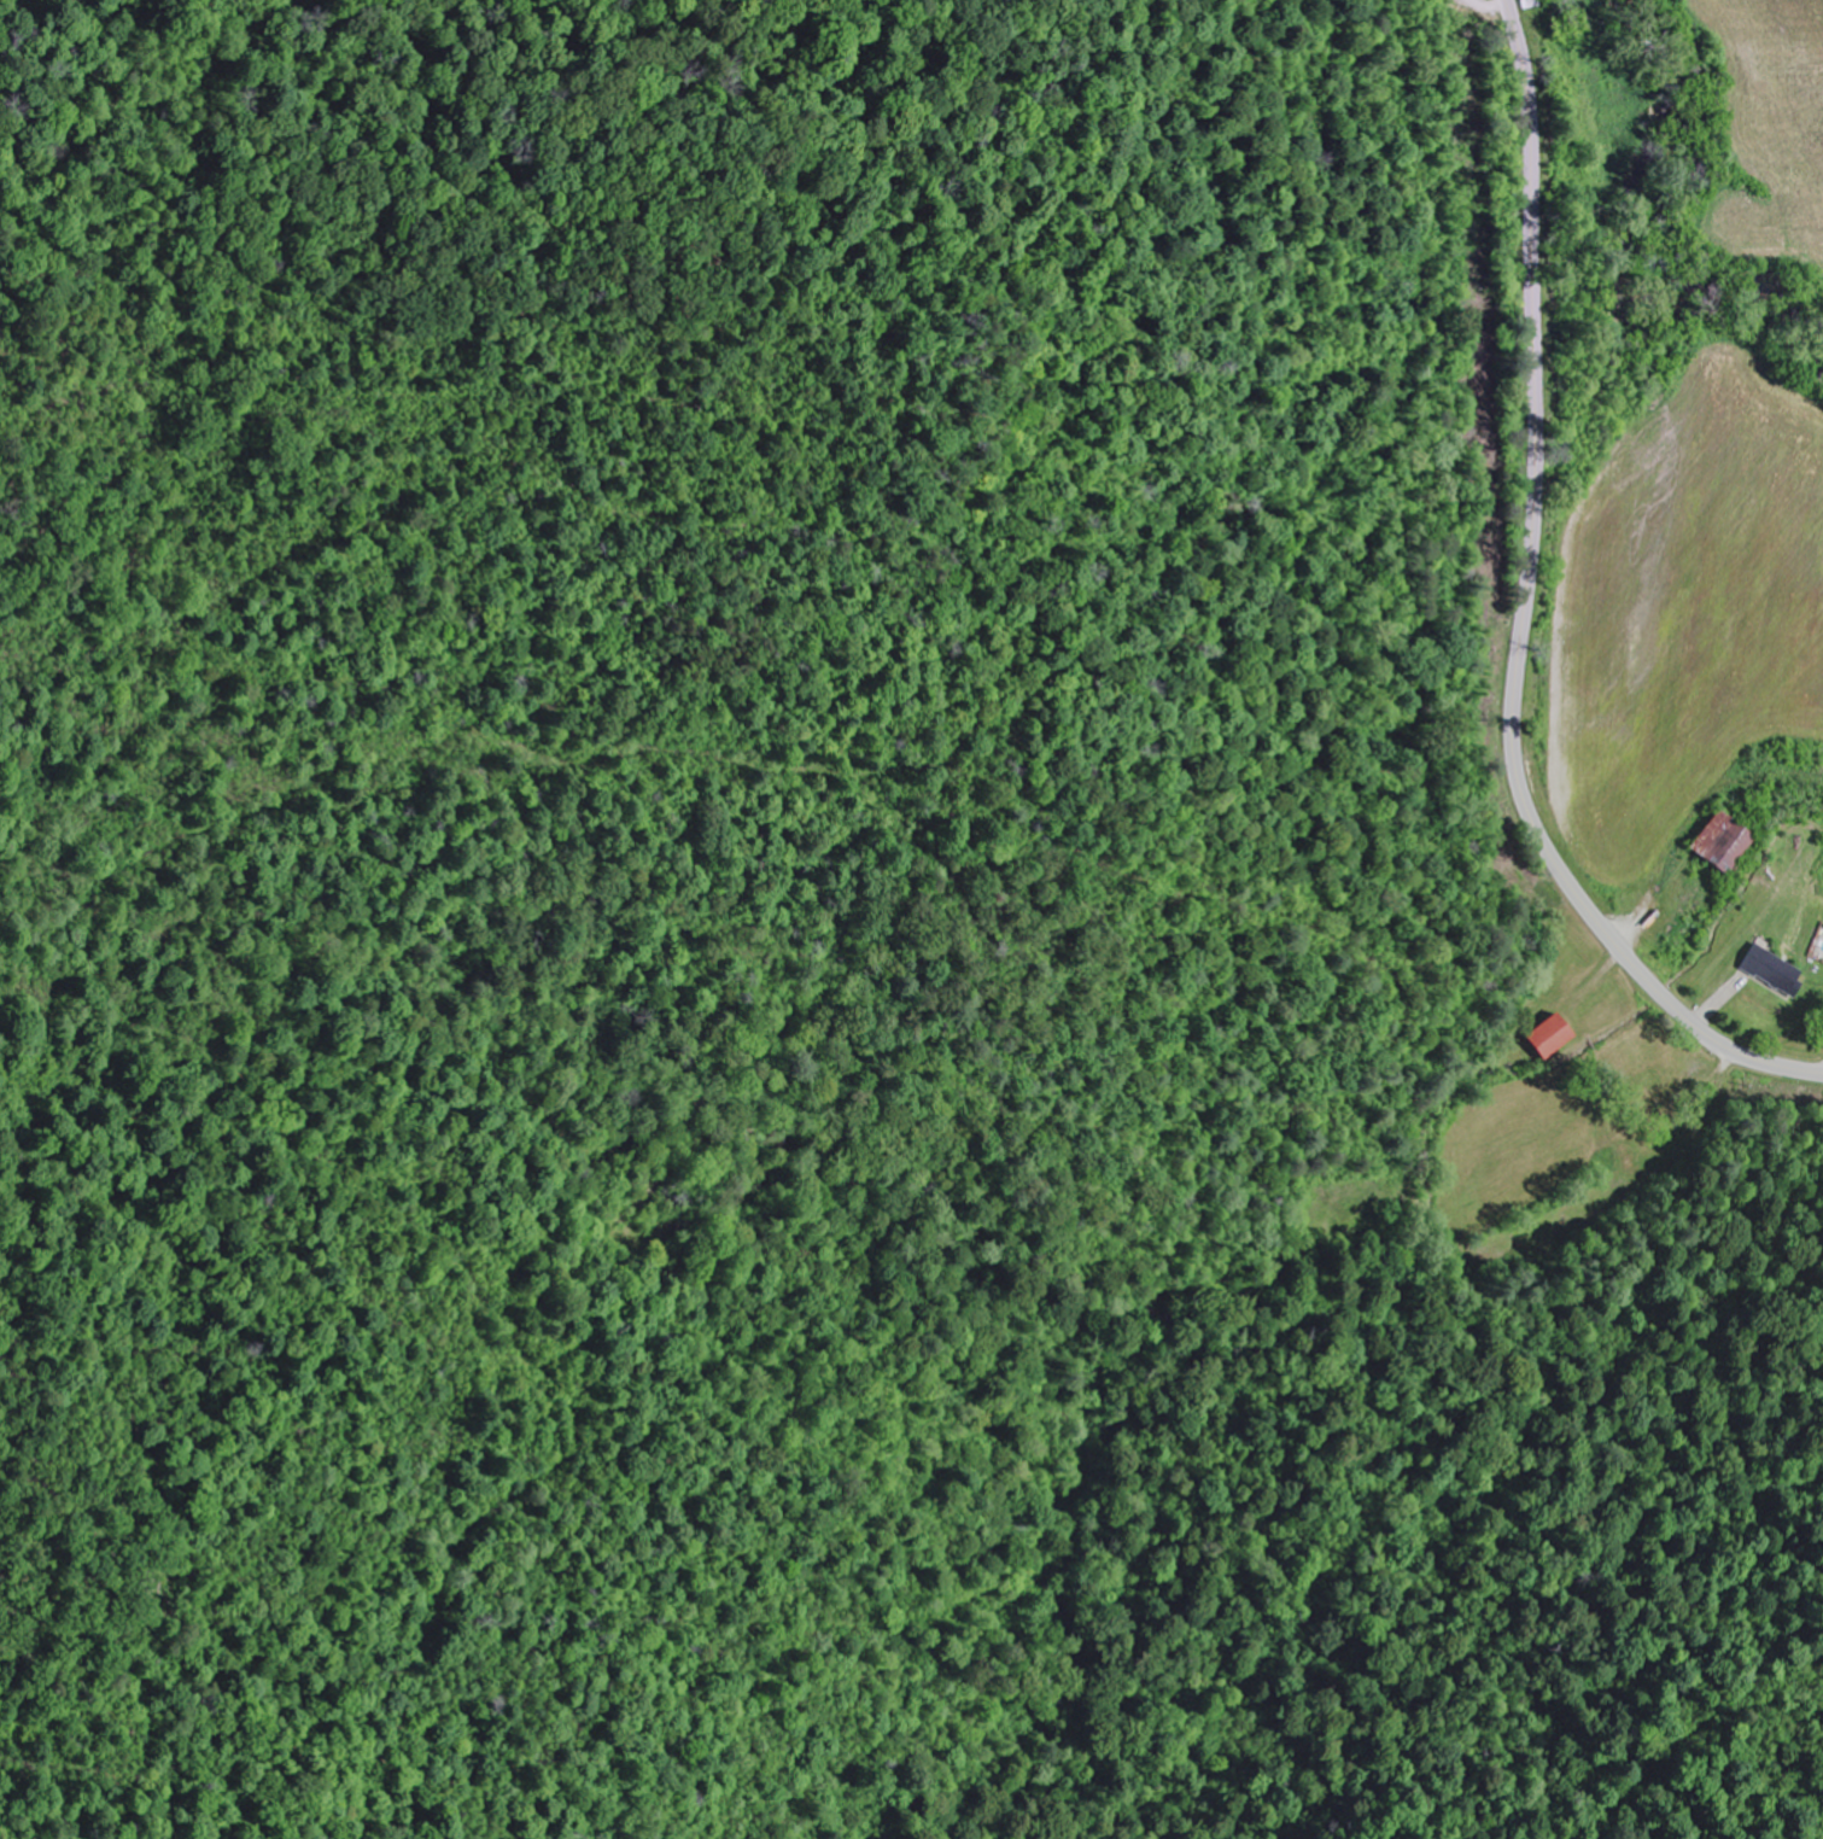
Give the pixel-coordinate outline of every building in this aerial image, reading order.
[(1743,972),(1798,999),(1805,986),(1801,983),(1807,972),(1756,947),(1743,972)]
